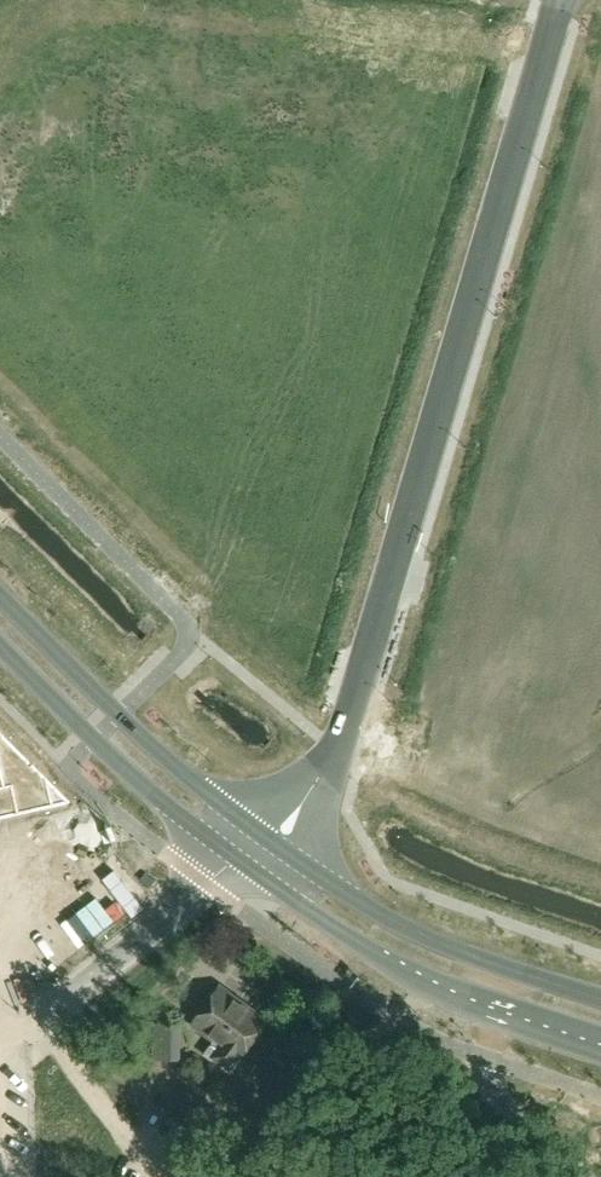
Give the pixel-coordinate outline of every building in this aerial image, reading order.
[(70,803),(0,733),(0,819),(70,803)] [(231,1071),(241,1057),(267,1022),(221,988),(195,1023),(217,1039),(207,1053),(231,1071)] [(182,1025),(154,1024),(153,1061),(181,1061),(182,1025)]
